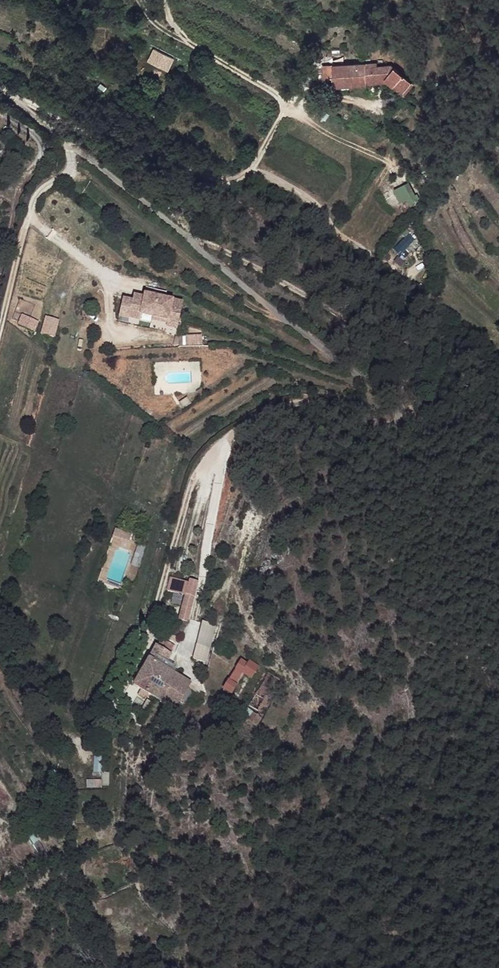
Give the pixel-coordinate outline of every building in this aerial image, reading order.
[(164,49),(157,45),(152,54),(159,58),(164,49)] [(172,54),(164,49),(159,58),(167,63),(172,54)] [(366,61),(333,63),(333,85),(368,84),(368,82),(368,78),(385,78),(388,80),(393,85),(395,82),(403,89),(411,80),(391,63),(378,64),(366,65),(366,61)] [(414,82),(411,80),(403,89),(395,82),(393,85),(405,93),(414,82)] [(403,204),(417,198),(411,182),(396,189),(403,204)] [(133,298),(123,295),(119,314),(130,316),(130,312),(140,314),(140,312),(141,308),(153,311),(152,315),(168,318),(167,322),(177,324),(183,301),(146,292),(144,296),(134,294),(133,298)] [(17,328),(34,335),(40,321),(23,314),(17,328)] [(56,337),(60,319),(46,316),(41,333),(56,337)] [(187,345),(203,344),(203,335),(187,336),(187,345)] [(130,524),(115,520),(112,530),(127,535),(130,524)] [(190,581),(172,576),(162,614),(170,617),(177,591),(186,593),(179,617),(172,634),(179,637),(189,619),(197,582),(190,579),(190,581)] [(216,622),(203,619),(197,643),(210,646),(216,622)] [(175,644),(162,637),(157,643),(134,684),(143,689),(147,691),(153,695),(177,708),(192,682),(183,677),(175,671),(166,667),(169,661),(172,652),(175,644)] [(210,646),(197,643),(193,657),(207,660),(210,646)] [(247,663),(241,659),(225,686),(232,692),(245,672),(249,664),(247,663)] [(259,665),(250,660),(247,663),(249,664),(245,672),(252,676),(259,665)] [(177,666),(169,661),(166,667),(175,671),(176,668),(177,666)] [(183,677),(186,674),(176,668),(175,671),(183,677)] [(278,677),(269,672),(250,704),(258,709),(278,677)] [(261,717),(254,711),(249,717),(256,724),(261,717)] [(108,771),(107,757),(98,757),(98,772),(108,771)]
